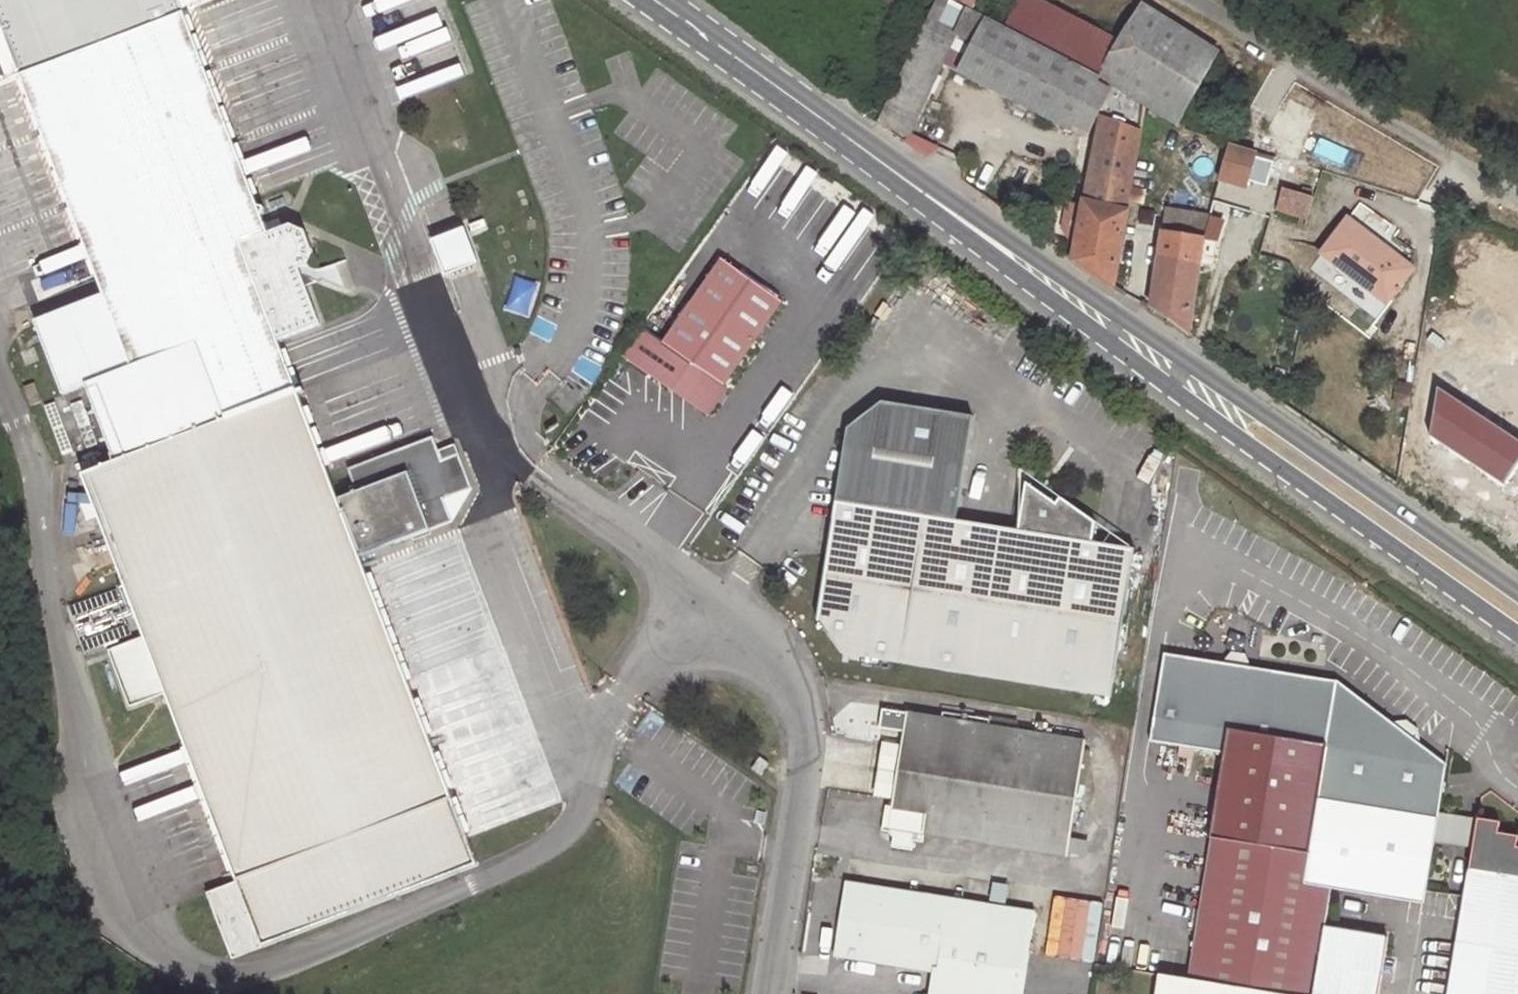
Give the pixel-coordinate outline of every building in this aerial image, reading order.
[(32,71),(116,39),(101,0),(5,0),(32,71)] [(968,8),(953,0),(936,0),(920,35),(949,49),(956,32),(968,8)] [(968,8),(972,0),(953,0),(968,8)] [(1036,0),(1019,0),(1005,27),(1086,70),(1100,42),(1104,34),(1036,0)] [(1177,125),(1218,52),(1141,5),(1115,50),(1100,77),(1113,85),(1145,105),(1177,125)] [(974,41),(987,18),(968,8),(956,32),(974,41)] [(20,76),(104,294),(34,321),(63,395),(87,386),(113,454),(112,455),(114,462),(82,475),(93,504),(99,520),(145,640),(165,692),(237,881),(262,948),(478,865),(361,557),(452,521),(444,499),(472,488),(459,453),(442,459),(438,450),(433,437),(347,469),(356,492),(339,499),(299,394),(304,392),(304,390),(297,391),(278,341),(321,324),(306,287),(299,269),(305,266),(313,252),(305,232),(291,225),(269,234),(184,13),(116,39),(32,71),(20,76)] [(1100,77),(1086,70),(1005,27),(987,18),(974,41),(959,71),(958,73),(1071,131),(1075,125),(1100,77)] [(959,71),(974,41),(956,32),(949,49),(942,63),(959,71)] [(1100,77),(1115,50),(1100,42),(1086,70),(1100,77)] [(1104,103),(1113,85),(1100,77),(1075,125),(1089,132),(1104,103)] [(1126,213),(1145,105),(1113,85),(1104,103),(1085,203),(1126,213)] [(940,148),(909,133),(908,136),(905,142),(926,157),(940,148)] [(1256,152),(1230,145),(1220,180),(1245,187),(1247,181),(1254,157),(1256,152)] [(1274,157),(1256,152),(1254,157),(1273,162),(1274,157)] [(1266,186),(1273,162),(1254,157),(1247,181),(1266,186)] [(1144,205),(1147,189),(1135,187),(1132,202),(1144,205)] [(1310,197),(1312,190),(1305,188),(1303,195),(1310,197)] [(1308,217),(1314,198),(1310,197),(1303,195),(1283,189),(1278,208),(1308,217)] [(1077,244),(1084,205),(1067,202),(1062,228),(1071,243),(1077,244)] [(1112,288),(1126,213),(1085,203),(1084,205),(1077,244),(1074,261),(1112,288)] [(1437,216),(1440,207),(1424,203),(1422,211),(1437,216)] [(1210,217),(1167,210),(1163,235),(1204,241),(1205,239),(1210,218),(1210,217)] [(1218,242),(1223,222),(1210,218),(1205,239),(1216,242),(1218,242)] [(1412,269),(1348,220),(1322,252),(1355,278),(1358,274),(1389,299),(1412,269)] [(479,263),(465,227),(431,240),(445,276),(479,263)] [(1201,263),(1204,241),(1163,235),(1160,259),(1201,265),(1201,263)] [(1212,265),(1216,242),(1205,239),(1204,241),(1201,263),(1212,265)] [(305,266),(299,269),(306,287),(323,281),(313,252),(305,266)] [(664,341),(644,327),(623,356),(672,391),(692,363),(724,385),(783,302),(764,289),(765,287),(740,270),(740,271),(722,258),(664,341)] [(1201,265),(1160,259),(1152,310),(1190,335),(1201,265)] [(692,363),(672,391),(708,416),(727,388),(724,385),(692,363)] [(1290,371),(1277,367),(1272,381),(1285,385),(1290,371)] [(1111,697),(1135,549),(1093,542),(1096,522),(1060,497),(1056,503),(1025,482),(1018,530),(957,520),(973,416),(882,402),(847,428),(817,618),(842,654),(1111,697)] [(459,453),(455,444),(438,450),(442,459),(459,453)] [(444,499),(452,521),(472,488),(444,499)] [(99,520),(93,504),(82,508),(88,525),(99,520)] [(165,692),(145,640),(109,653),(129,706),(165,692)] [(1358,698),(1338,682),(1233,665),(1165,654),(1150,741),(1224,754),(1187,979),(1272,993),(1312,993),(1322,928),(1325,908),(1328,888),(1358,698)] [(1434,842),(1439,812),(1447,765),(1403,732),(1358,698),(1328,888),(1424,904),(1434,842)] [(1084,752),(1086,744),(1047,737),(1035,736),(1016,733),(977,726),(906,715),(906,714),(882,710),(879,728),(904,732),(902,744),(893,800),(892,806),(886,805),(881,832),(889,833),(893,838),(891,848),(912,852),(914,841),(923,843),(925,834),(1068,857),(1069,851),(1071,837),(1077,795),(1084,752)] [(1016,733),(1017,723),(978,717),(977,726),(1016,733)] [(1047,737),(1049,725),(1037,723),(1035,736),(1047,737)] [(893,800),(902,744),(882,741),(873,797),(893,800)] [(767,758),(758,751),(750,762),(759,769),(767,758)] [(1084,796),(1091,753),(1084,752),(1077,795),(1084,796)] [(1451,845),(1456,815),(1439,812),(1434,842),(1451,845)] [(1473,848),(1478,818),(1456,815),(1451,845),(1473,848)] [(1517,847),(1517,840),(1517,836),(1498,833),(1500,822),(1478,818),(1473,848),(1449,993),(1517,993),(1517,847)] [(1086,854),(1088,840),(1071,837),(1069,851),(1086,854)] [(237,881),(207,893),(233,959),(262,948),(237,881)] [(1035,913),(846,883),(834,955),(937,972),(934,993),(941,993),(1023,993),(1035,913)] [(1006,903),(1009,886),(994,883),(991,900),(1006,903)] [(1092,962),(1102,902),(1054,894),(1044,954),(1092,962)] [(1386,938),(1322,928),(1312,993),(1378,993),(1386,938)] [(1187,979),(1159,974),(1156,993),(1272,993),(1187,979)]
